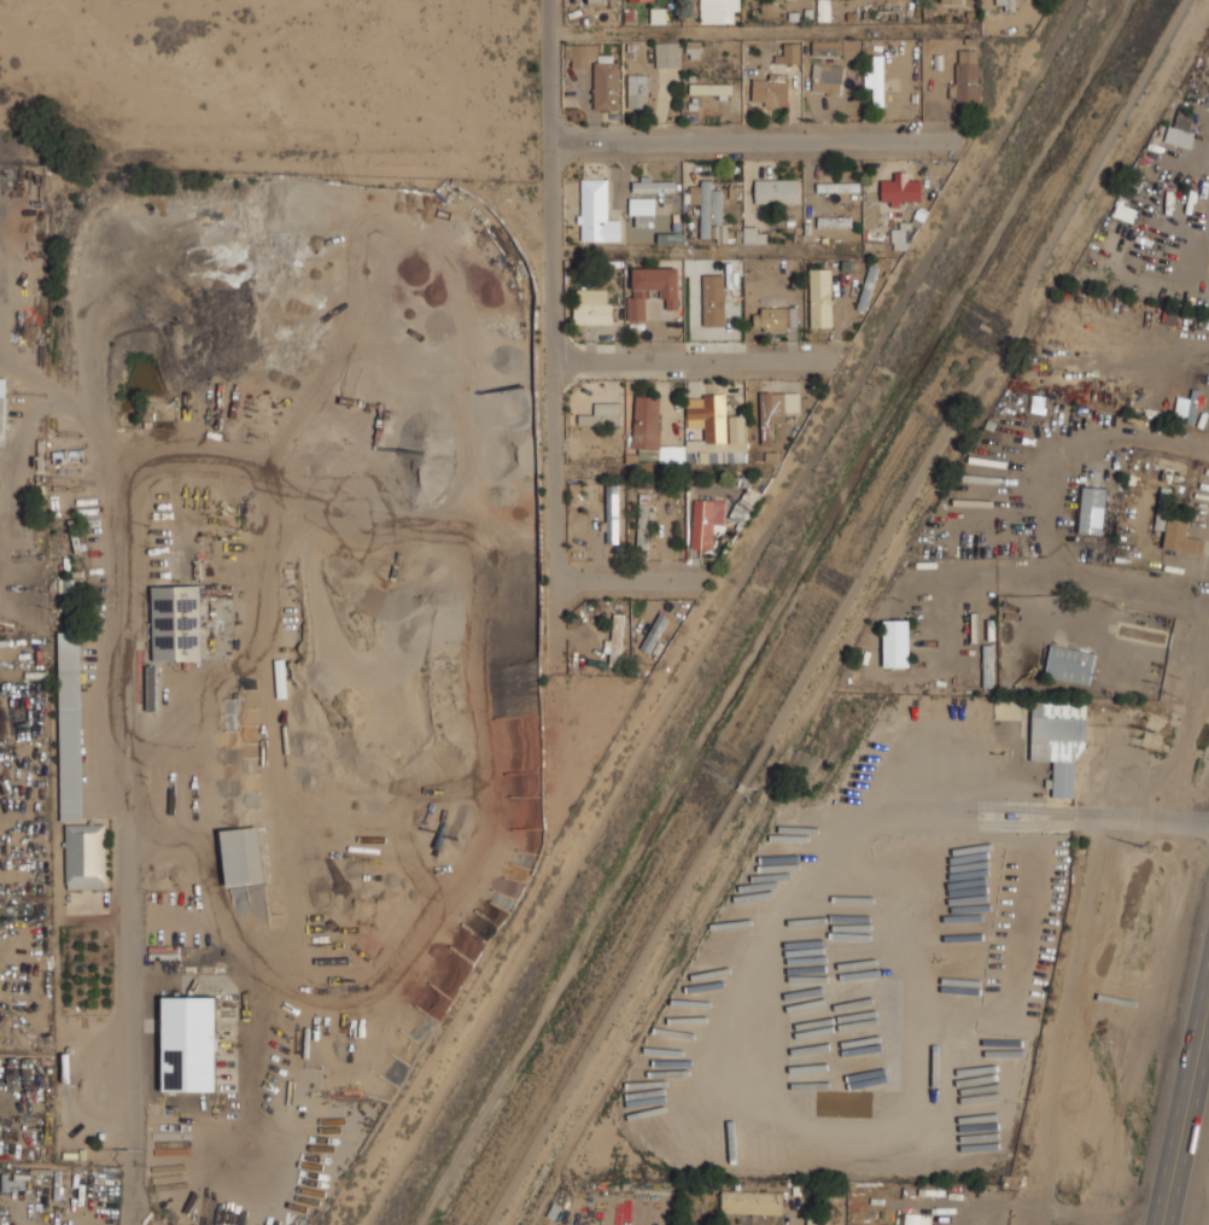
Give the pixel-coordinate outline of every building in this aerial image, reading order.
[(700,23),(737,23),(737,0),(700,0),(700,23)] [(818,21),(829,21),(829,0),(818,0),(818,21)] [(998,11),(1016,10),(1015,0),(997,0),(998,11)] [(859,40),(811,40),(811,56),(859,56),(859,40)] [(678,68),(678,41),(655,41),(655,68),(678,68)] [(799,63),(799,42),(783,42),(783,63),(799,63)] [(565,45),(565,66),(591,66),(591,45),(565,45)] [(977,48),(953,48),(953,103),(977,103),(977,48)] [(872,104),(884,104),(884,54),(872,54),(872,104)] [(618,62),(594,62),(594,110),(618,110),(618,62)] [(841,64),(812,64),(812,93),(840,93),(841,64)] [(787,105),(787,72),(766,72),(766,80),(752,80),(752,105),(787,105)] [(647,109),(648,74),(627,74),(626,107),(647,109)] [(731,83),(689,83),(689,95),(731,95),(731,83)] [(1192,115),(1177,113),(1176,126),(1167,125),(1165,143),(1192,146),(1194,133),(1189,132),(1192,115)] [(881,179),(881,200),(921,200),(921,179),(910,179),(910,173),(893,173),(893,179),(881,179)] [(676,192),(676,177),(632,177),(632,192),(676,192)] [(816,192),(859,192),(859,177),(816,177),(816,192)] [(607,179),(578,179),(578,241),(619,241),(619,216),(606,216),(607,179)] [(754,179),(754,203),(800,203),(800,179),(754,179)] [(690,204),(700,204),(701,237),(711,237),(709,223),(722,223),(722,191),(711,191),(711,181),(689,181),(690,204)] [(654,226),(654,198),(631,198),(631,226),(654,226)] [(760,227),(743,227),(743,243),(760,243),(760,227)] [(893,250),(907,249),(906,230),(892,230),(893,250)] [(678,309),(678,268),(631,268),(631,294),(626,294),(626,320),(644,320),(644,294),(665,294),(665,309),(678,309)] [(831,328),(831,268),(810,268),(810,328),(831,328)] [(859,308),(868,309),(875,269),(868,268),(859,308)] [(725,326),(724,275),(703,275),(703,326),(725,326)] [(612,303),(573,303),(573,323),(612,325),(612,303)] [(796,307),(754,307),(754,331),(796,331),(796,307)] [(800,391),(760,391),(760,426),(770,426),(770,412),(800,412),(800,391)] [(689,425),(703,425),(703,444),(724,444),(724,395),(702,395),(702,402),(689,402),(689,425)] [(659,449),(659,396),(633,396),(633,449),(659,449)] [(1196,399),(1176,398),(1176,415),(1195,415),(1196,399)] [(621,425),(621,403),(592,403),(592,414),(578,414),(578,425),(621,425)] [(685,439),(703,439),(704,428),(686,428),(685,439)] [(743,453),(726,450),(726,459),(742,461),(743,453)] [(618,485),(607,485),(607,544),(618,544),(618,485)] [(761,494),(747,485),(729,517),(744,525),(761,494)] [(1080,533),(1104,534),(1105,489),(1082,488),(1080,533)] [(691,549),(712,549),(712,524),(724,524),(724,498),(693,498),(691,549)] [(638,547),(648,547),(648,500),(638,500),(638,547)] [(574,547),(586,547),(586,507),(574,507),(574,547)] [(1203,551),(1204,538),(1186,537),(1187,519),(1167,518),(1165,550),(1203,551)] [(155,660),(202,659),(201,585),(153,586),(155,660)] [(639,648),(649,653),(670,618),(659,612),(639,648)] [(621,613),(609,614),(612,665),(624,665),(621,613)] [(884,667),(910,667),(909,619),(884,620),(884,667)] [(62,819),(83,819),(81,632),(59,632),(62,819)] [(1091,683),(1095,651),(1050,646),(1046,678),(1091,683)] [(1075,797),(1075,760),(1053,760),(1054,797),(1075,797)] [(105,889),(106,825),(67,824),(66,888),(105,889)] [(265,882),(259,827),(222,830),(228,885),(236,884),(265,882)] [(163,1090),(216,1091),(217,997),(164,996),(163,1090)] [(781,1192),(722,1191),(722,1212),(781,1213),(781,1192)] [(931,1214),(904,1213),(903,1224),(931,1224),(931,1214)]
